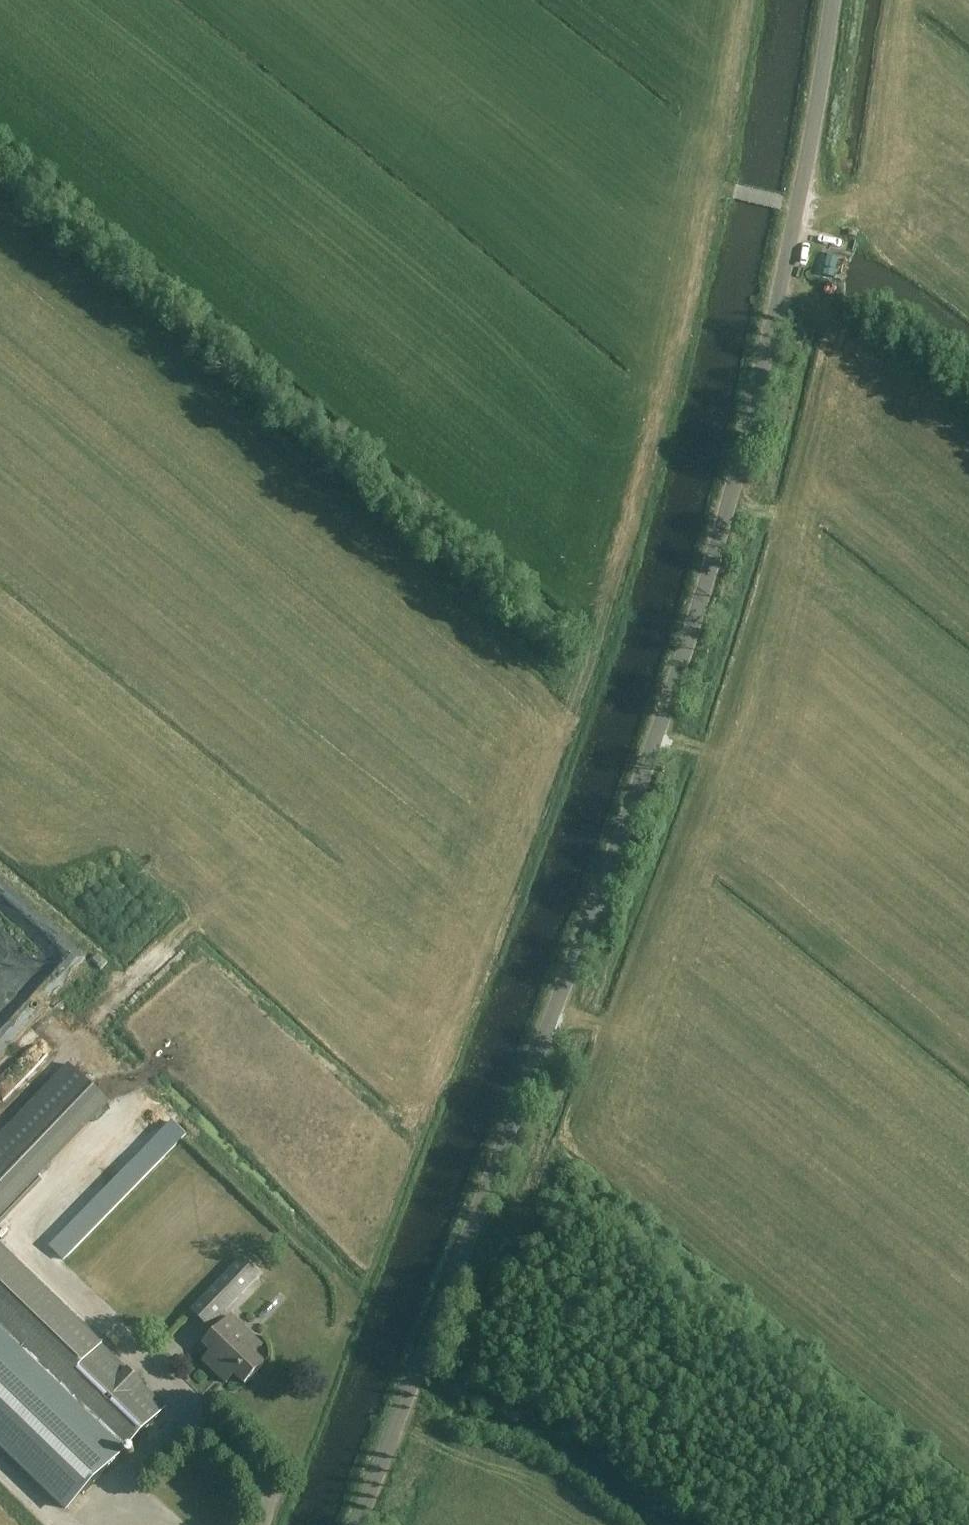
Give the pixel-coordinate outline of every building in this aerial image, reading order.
[(832,282),(838,258),(827,256),(822,280),(832,282)] [(2,1053),(0,1055),(0,1089),(9,1097),(49,1050),(33,1035),(11,1061),(2,1053)] [(101,1095),(69,1065),(0,1137),(0,1218),(110,1104),(101,1095)] [(131,1119),(124,1126),(138,1140),(145,1133),(131,1119)] [(44,1237),(119,1163),(99,1142),(23,1217),(15,1210),(0,1225),(0,1227),(40,1267),(57,1250),(44,1237)] [(210,1330),(260,1276),(240,1258),(190,1311),(210,1330)] [(68,1509),(166,1408),(141,1384),(142,1383),(128,1369),(127,1370),(101,1345),(92,1354),(0,1266),(0,1443),(68,1509)] [(245,1385),(264,1365),(244,1346),(253,1338),(231,1317),(204,1345),(211,1353),(203,1361),(226,1383),(234,1375),(245,1385)]
